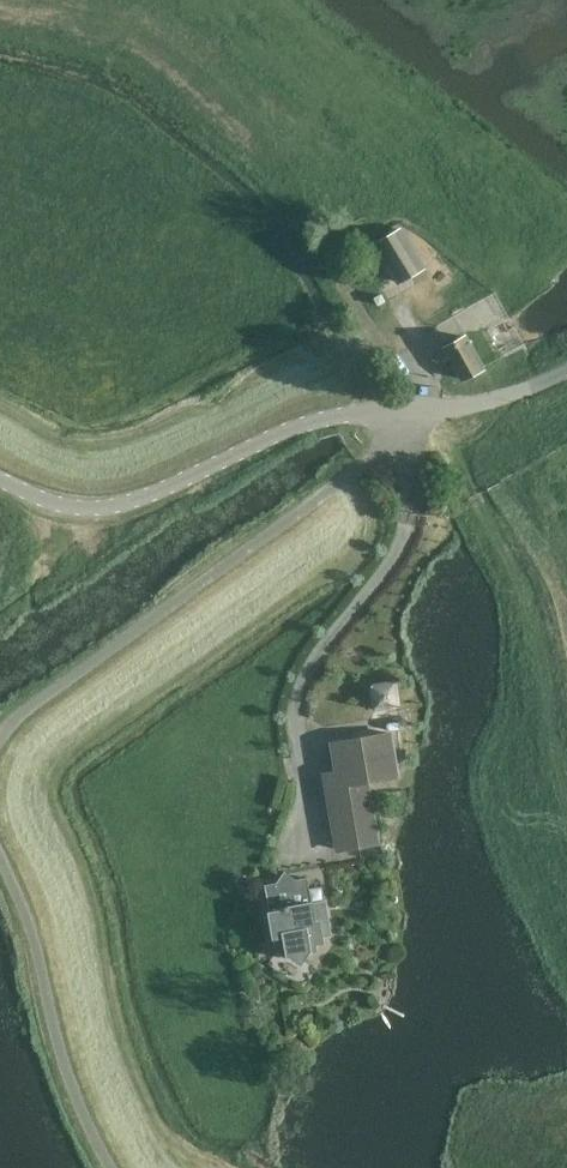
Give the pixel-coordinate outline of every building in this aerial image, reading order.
[(400,230),(373,245),(397,285),(423,269),(400,230)] [(466,377),(487,365),(468,332),(447,344),(466,377)] [(376,706),(403,702),(398,676),(372,680),(376,706)] [(337,772),(328,773),(340,848),(377,842),(367,780),(397,775),(391,733),(332,743),(337,772)] [(386,791),(377,792),(378,802),(388,800),(386,791)] [(320,886),(307,889),(304,878),(266,886),(274,937),(277,949),(283,954),(286,953),(301,964),(311,951),(317,950),(317,940),(321,940),(317,922),(327,920),(323,900),(320,886)]
